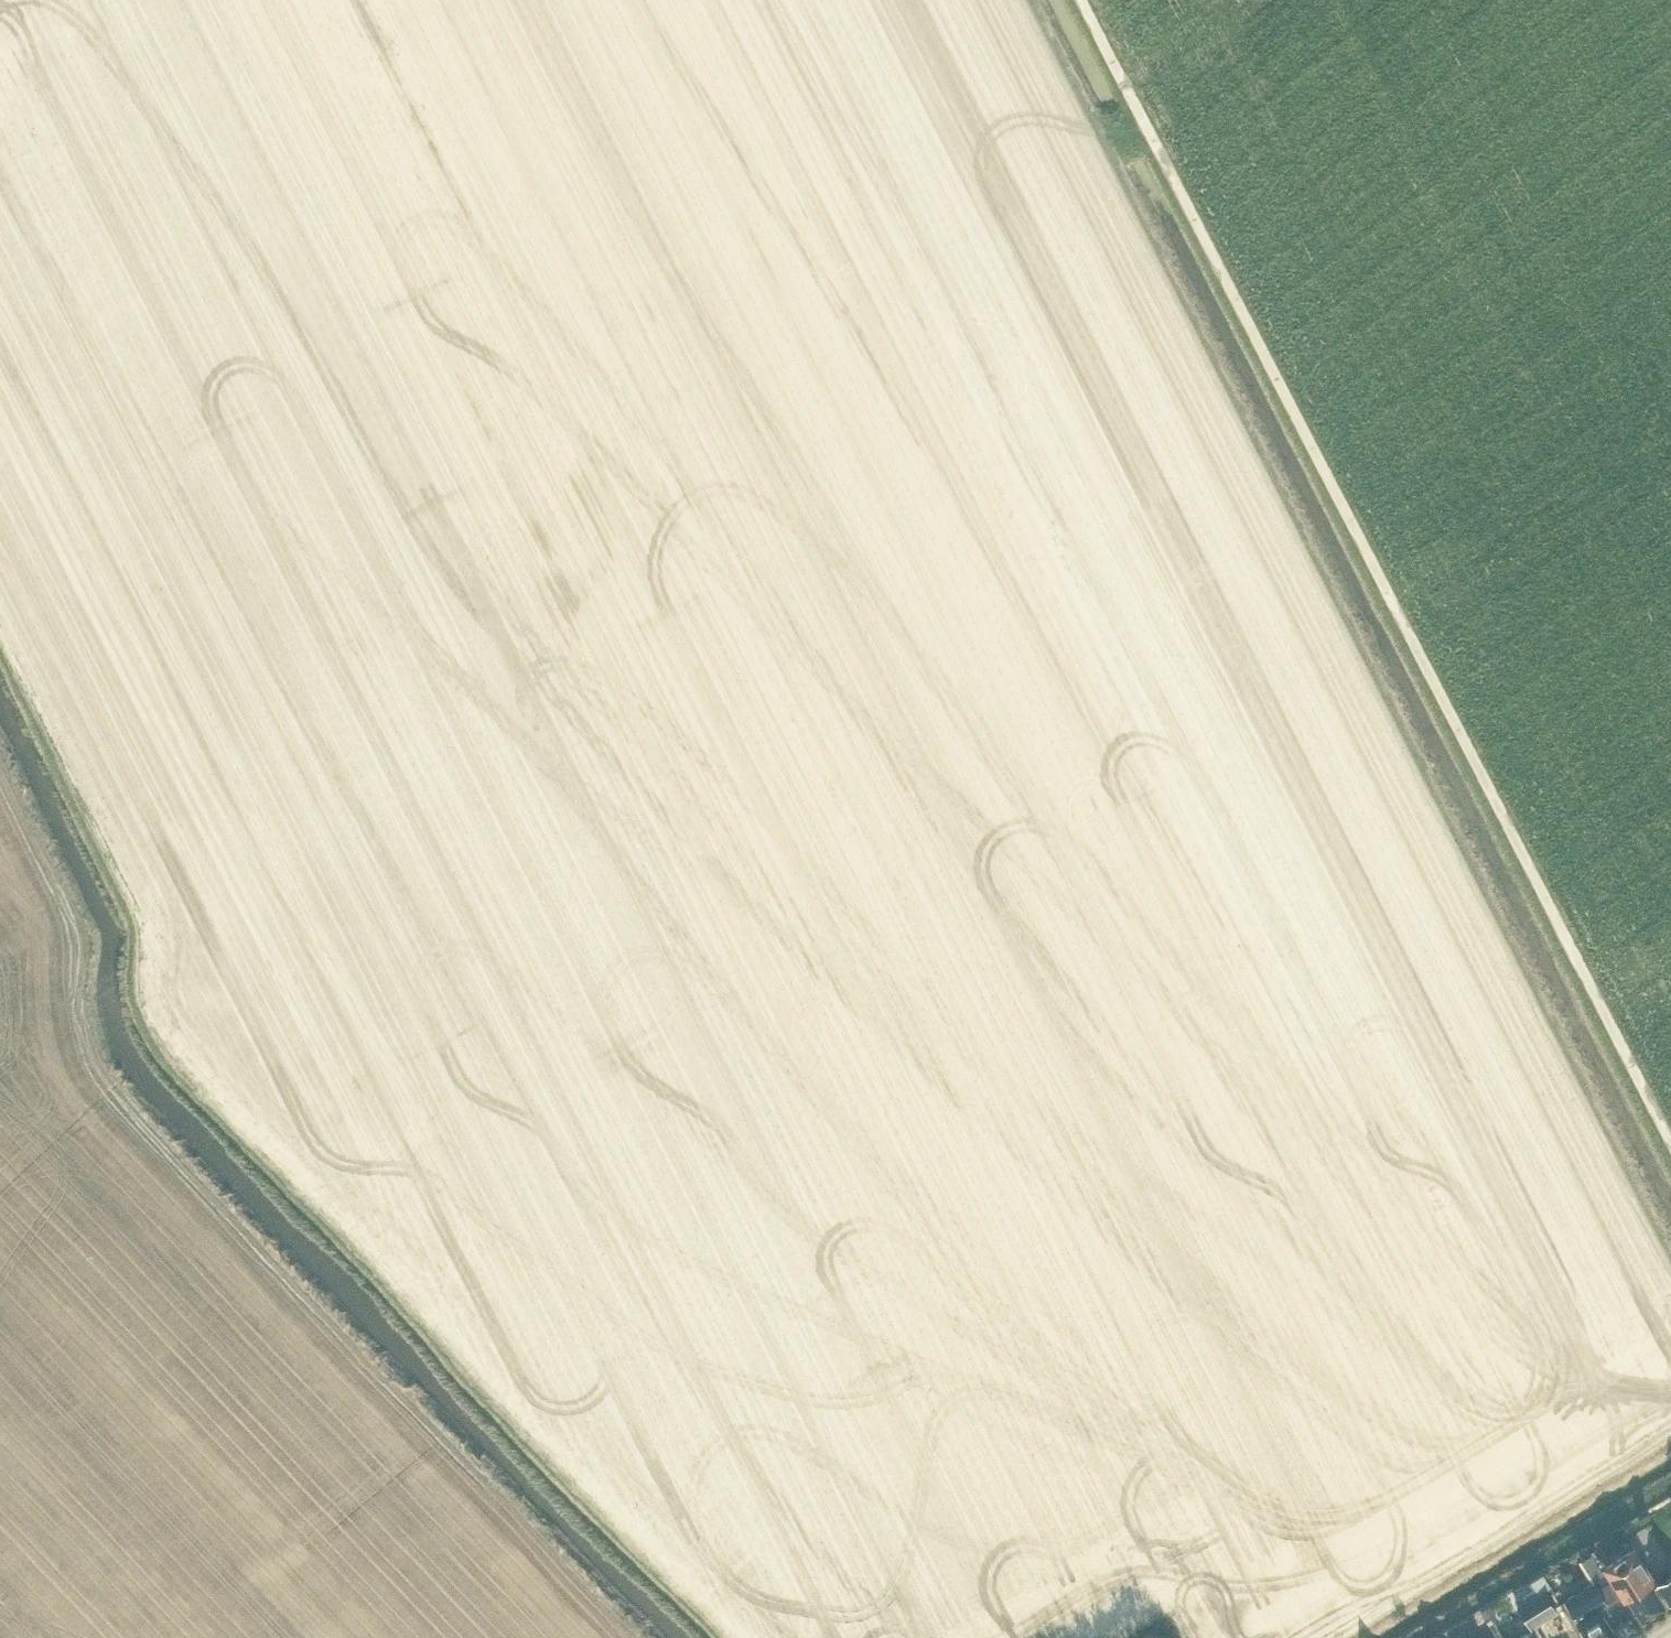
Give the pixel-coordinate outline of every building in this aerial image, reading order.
[(1642,1620),(1670,1602),(1670,1573),(1656,1583),(1657,1584),(1656,1584),(1634,1548),(1604,1567),(1624,1600),(1628,1598),(1642,1620)] [(1564,1600),(1576,1621),(1575,1621),(1581,1630),(1581,1629),(1587,1637),(1613,1637),(1617,1636),(1609,1623),(1599,1606),(1606,1602),(1618,1595),(1609,1581),(1598,1588),(1594,1582),(1564,1600)] [(1536,1591),(1516,1604),(1531,1627),(1556,1611),(1542,1589),(1542,1588),(1536,1591)] [(1515,1637),(1543,1637),(1535,1626),(1535,1625),(1535,1626),(1518,1636),(1515,1637)]
